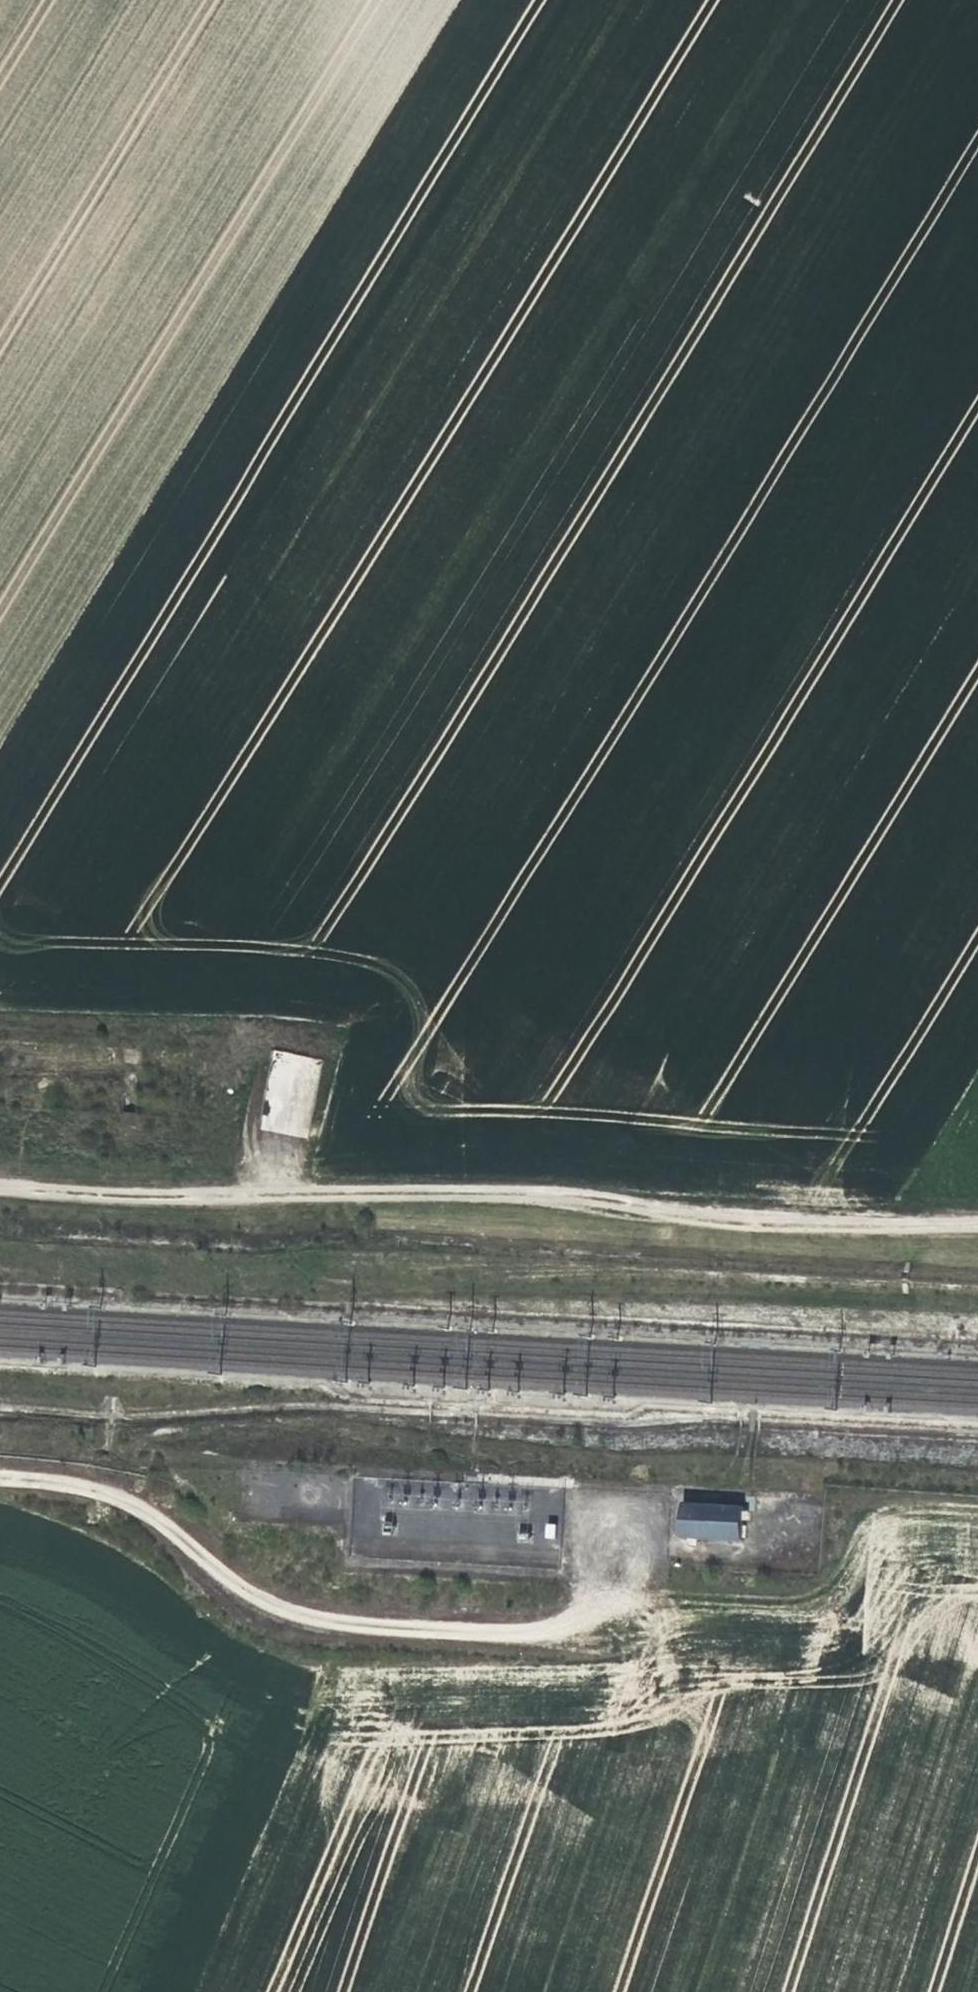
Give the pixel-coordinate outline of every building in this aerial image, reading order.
[(260,1129),(307,1137),(321,1059),(274,1050),(260,1129)] [(747,1536),(749,1501),(688,1497),(686,1532),(747,1536)] [(392,1510),(397,1538),(410,1536),(406,1508),(392,1510)] [(517,1516),(448,1514),(447,1543),(516,1545),(517,1516)]
